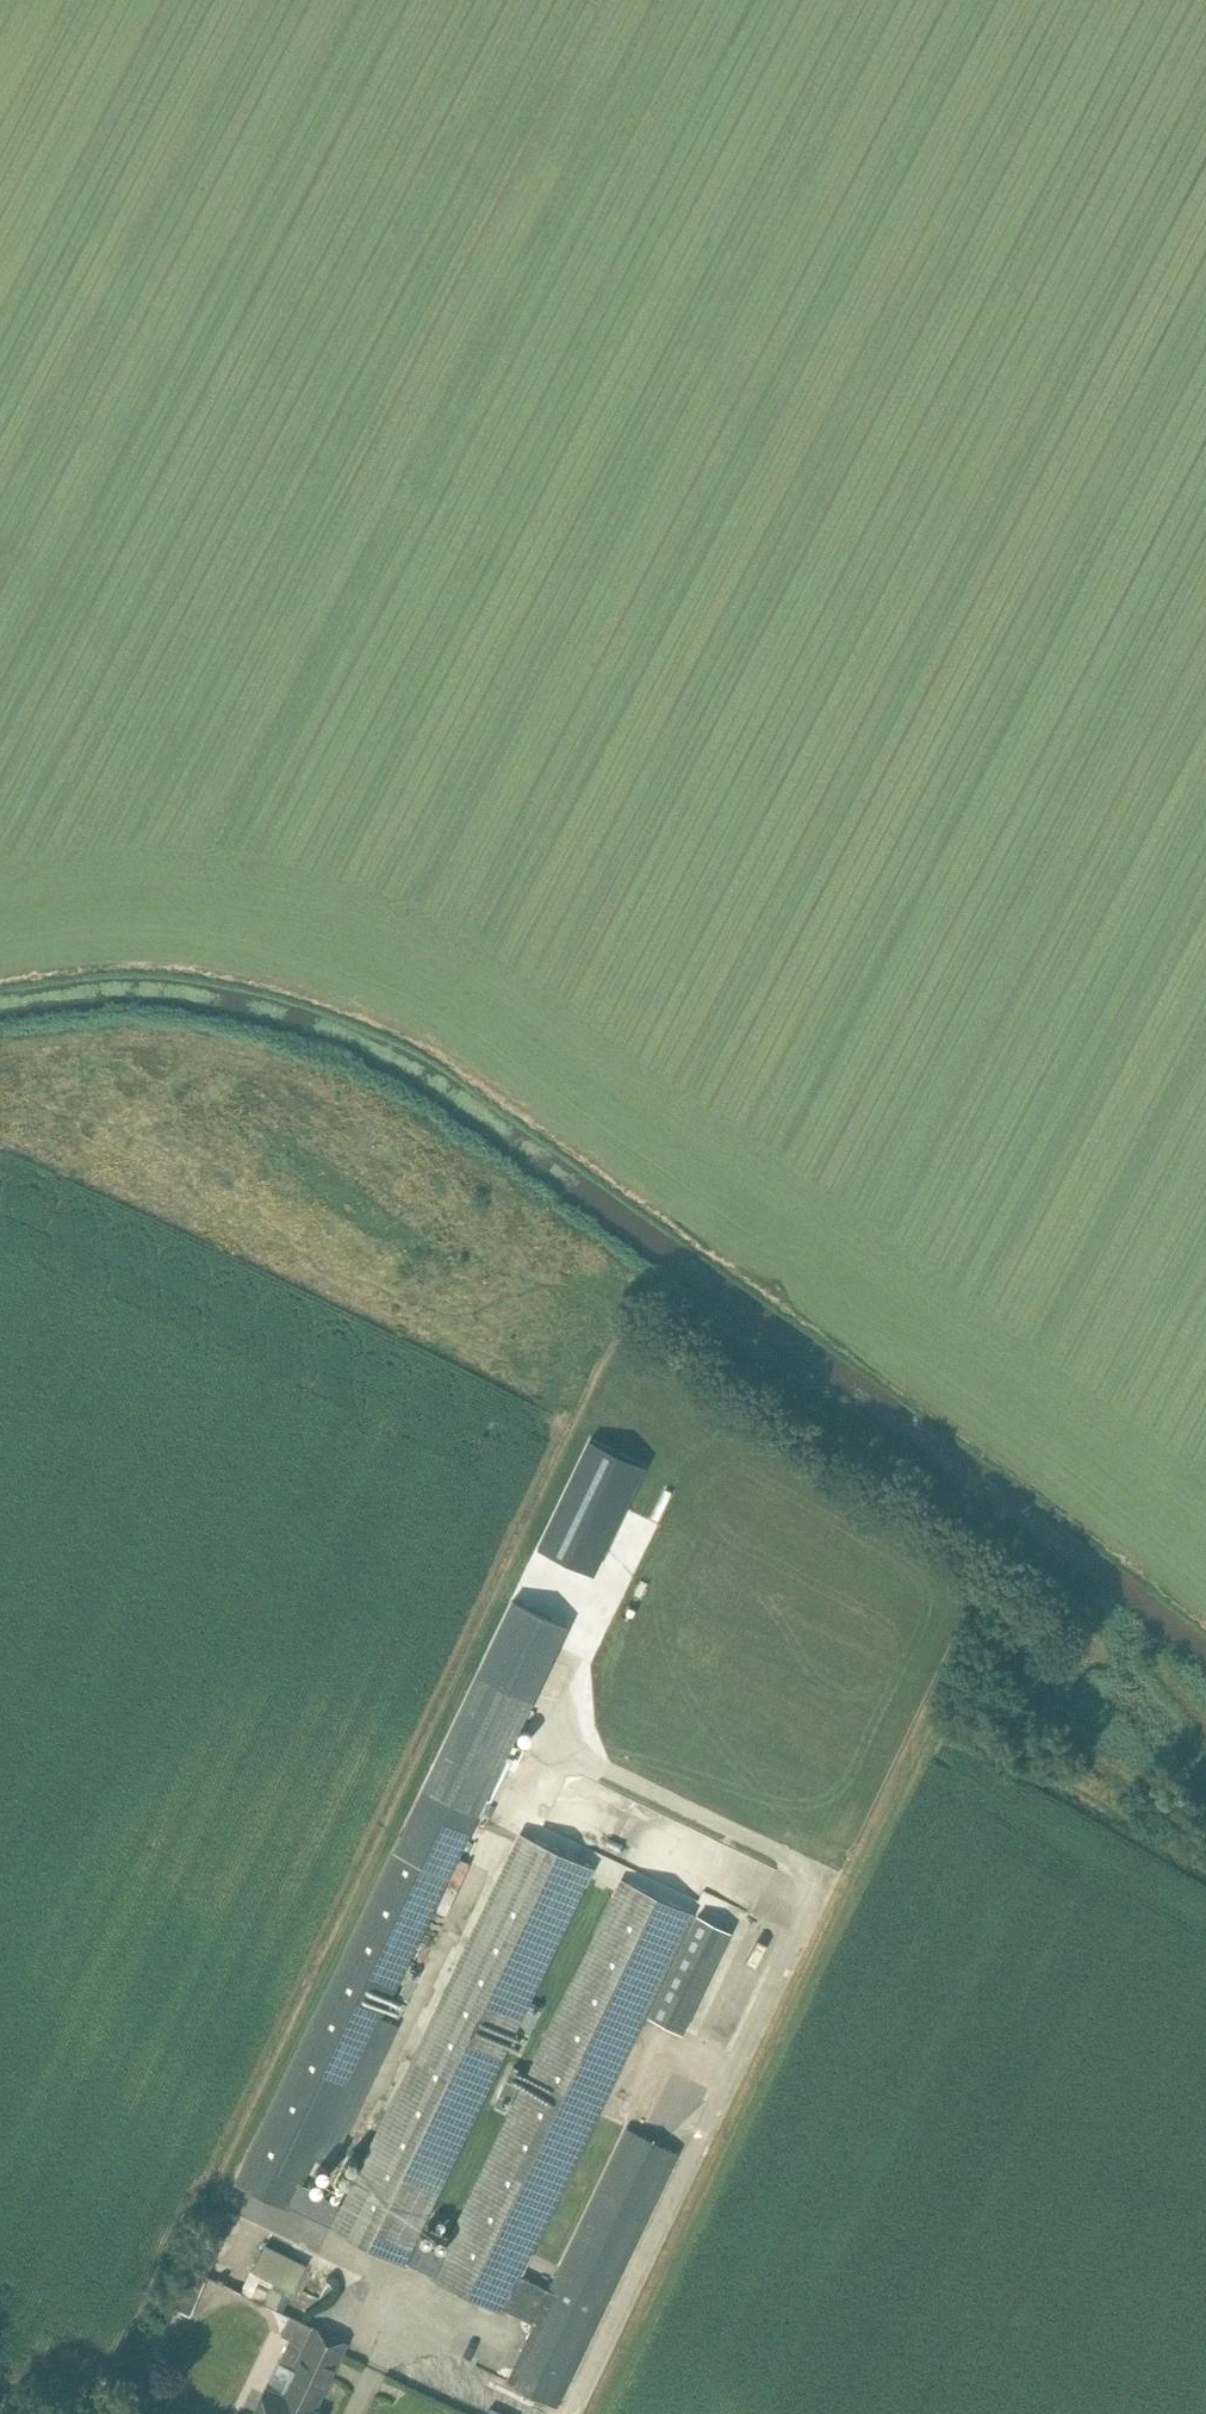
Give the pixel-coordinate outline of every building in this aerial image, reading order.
[(590,1438),(538,1547),(593,1574),(645,1464),(590,1438)] [(396,1850),(235,2182),(291,2210),(293,2206),(334,2225),(332,2228),(402,2262),(403,2261),(433,2275),(432,2276),(502,2310),(503,2308),(533,2323),(505,2380),(551,2402),(557,2405),(567,2383),(628,2256),(650,2216),(680,2154),(628,2128),(551,2289),(519,2275),(644,2013),(691,1914),(622,1881),(445,2251),(418,2238),(595,1867),(522,1832),(344,2204),(297,2183),(308,2154),(329,2163),(398,2025),(385,2019),(477,1812),(480,1813),(535,1695),(568,1625),(510,1598),(478,1668),(423,1786),(393,1849),(396,1850)] [(691,1914),(644,2013),(684,2034),(731,1934),(691,1914)] [(203,2233),(187,2267),(207,2276),(222,2242),(224,2243),(237,2215),(216,2205),(203,2233)] [(266,2244),(253,2271),(295,2290),(308,2264),(266,2244)] [(187,2267),(179,2285),(199,2294),(207,2276),(187,2267)] [(254,2413),(320,2413),(314,2410),(346,2343),(314,2327),(290,2316),(281,2336),(289,2340),(279,2360),(254,2413)]
